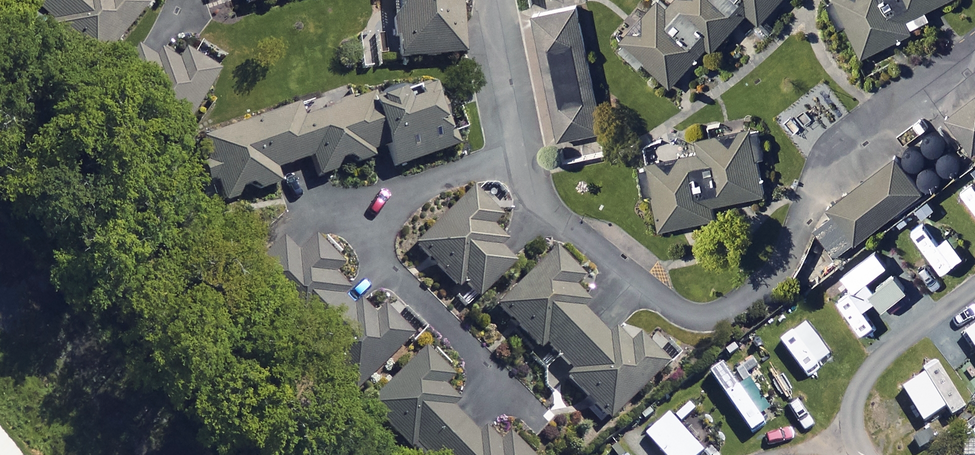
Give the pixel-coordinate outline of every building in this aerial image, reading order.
[(53,27),(49,32),(92,70),(145,9),(134,0),(22,0),(53,27)] [(378,25),(372,25),(374,63),(461,58),(458,9),(465,9),(464,0),(377,0),(378,25)] [(780,0),(675,0),(665,11),(653,0),(647,0),(609,42),(637,68),(642,62),(669,87),(705,48),(710,52),(746,13),(757,24),(780,0)] [(860,57),(930,22),(924,11),(945,0),(832,0),(860,57)] [(604,151),(575,9),(531,18),(560,160),(604,151)] [(174,143),(216,74),(169,46),(162,59),(140,46),(106,102),(174,143)] [(448,135),(466,129),(456,99),(438,105),(429,78),(300,122),(296,109),(198,142),(221,209),(238,203),(240,196),(245,192),(253,192),(257,195),(277,189),(272,172),(309,160),(316,180),(334,174),(336,168),(341,164),(348,164),(354,167),(372,161),(370,154),(383,150),(391,171),(453,150),(448,135)] [(973,153),(974,151),(974,94),(945,117),(973,153)] [(707,127),(711,146),(642,160),(657,230),(713,218),(711,206),(763,195),(747,119),(707,127)] [(895,161),(807,225),(832,258),(919,194),(895,161)] [(471,193),(412,245),(454,293),(461,287),(473,300),(510,268),(482,235),(497,222),(471,193)] [(383,306),(362,325),(340,300),(349,291),(332,273),(339,267),(314,239),(294,257),(283,245),(244,280),(297,339),(304,334),(310,341),(304,346),(347,395),(411,338),(383,306)] [(606,422),(663,366),(633,335),(625,343),(615,333),(607,341),(577,310),(585,302),(571,288),(578,280),(551,252),(493,309),(536,352),(541,346),(568,373),(563,379),(606,422)] [(475,439),(449,410),(454,404),(440,388),(449,379),(425,352),(368,404),(414,454),(526,454),(495,421),(475,439)]
